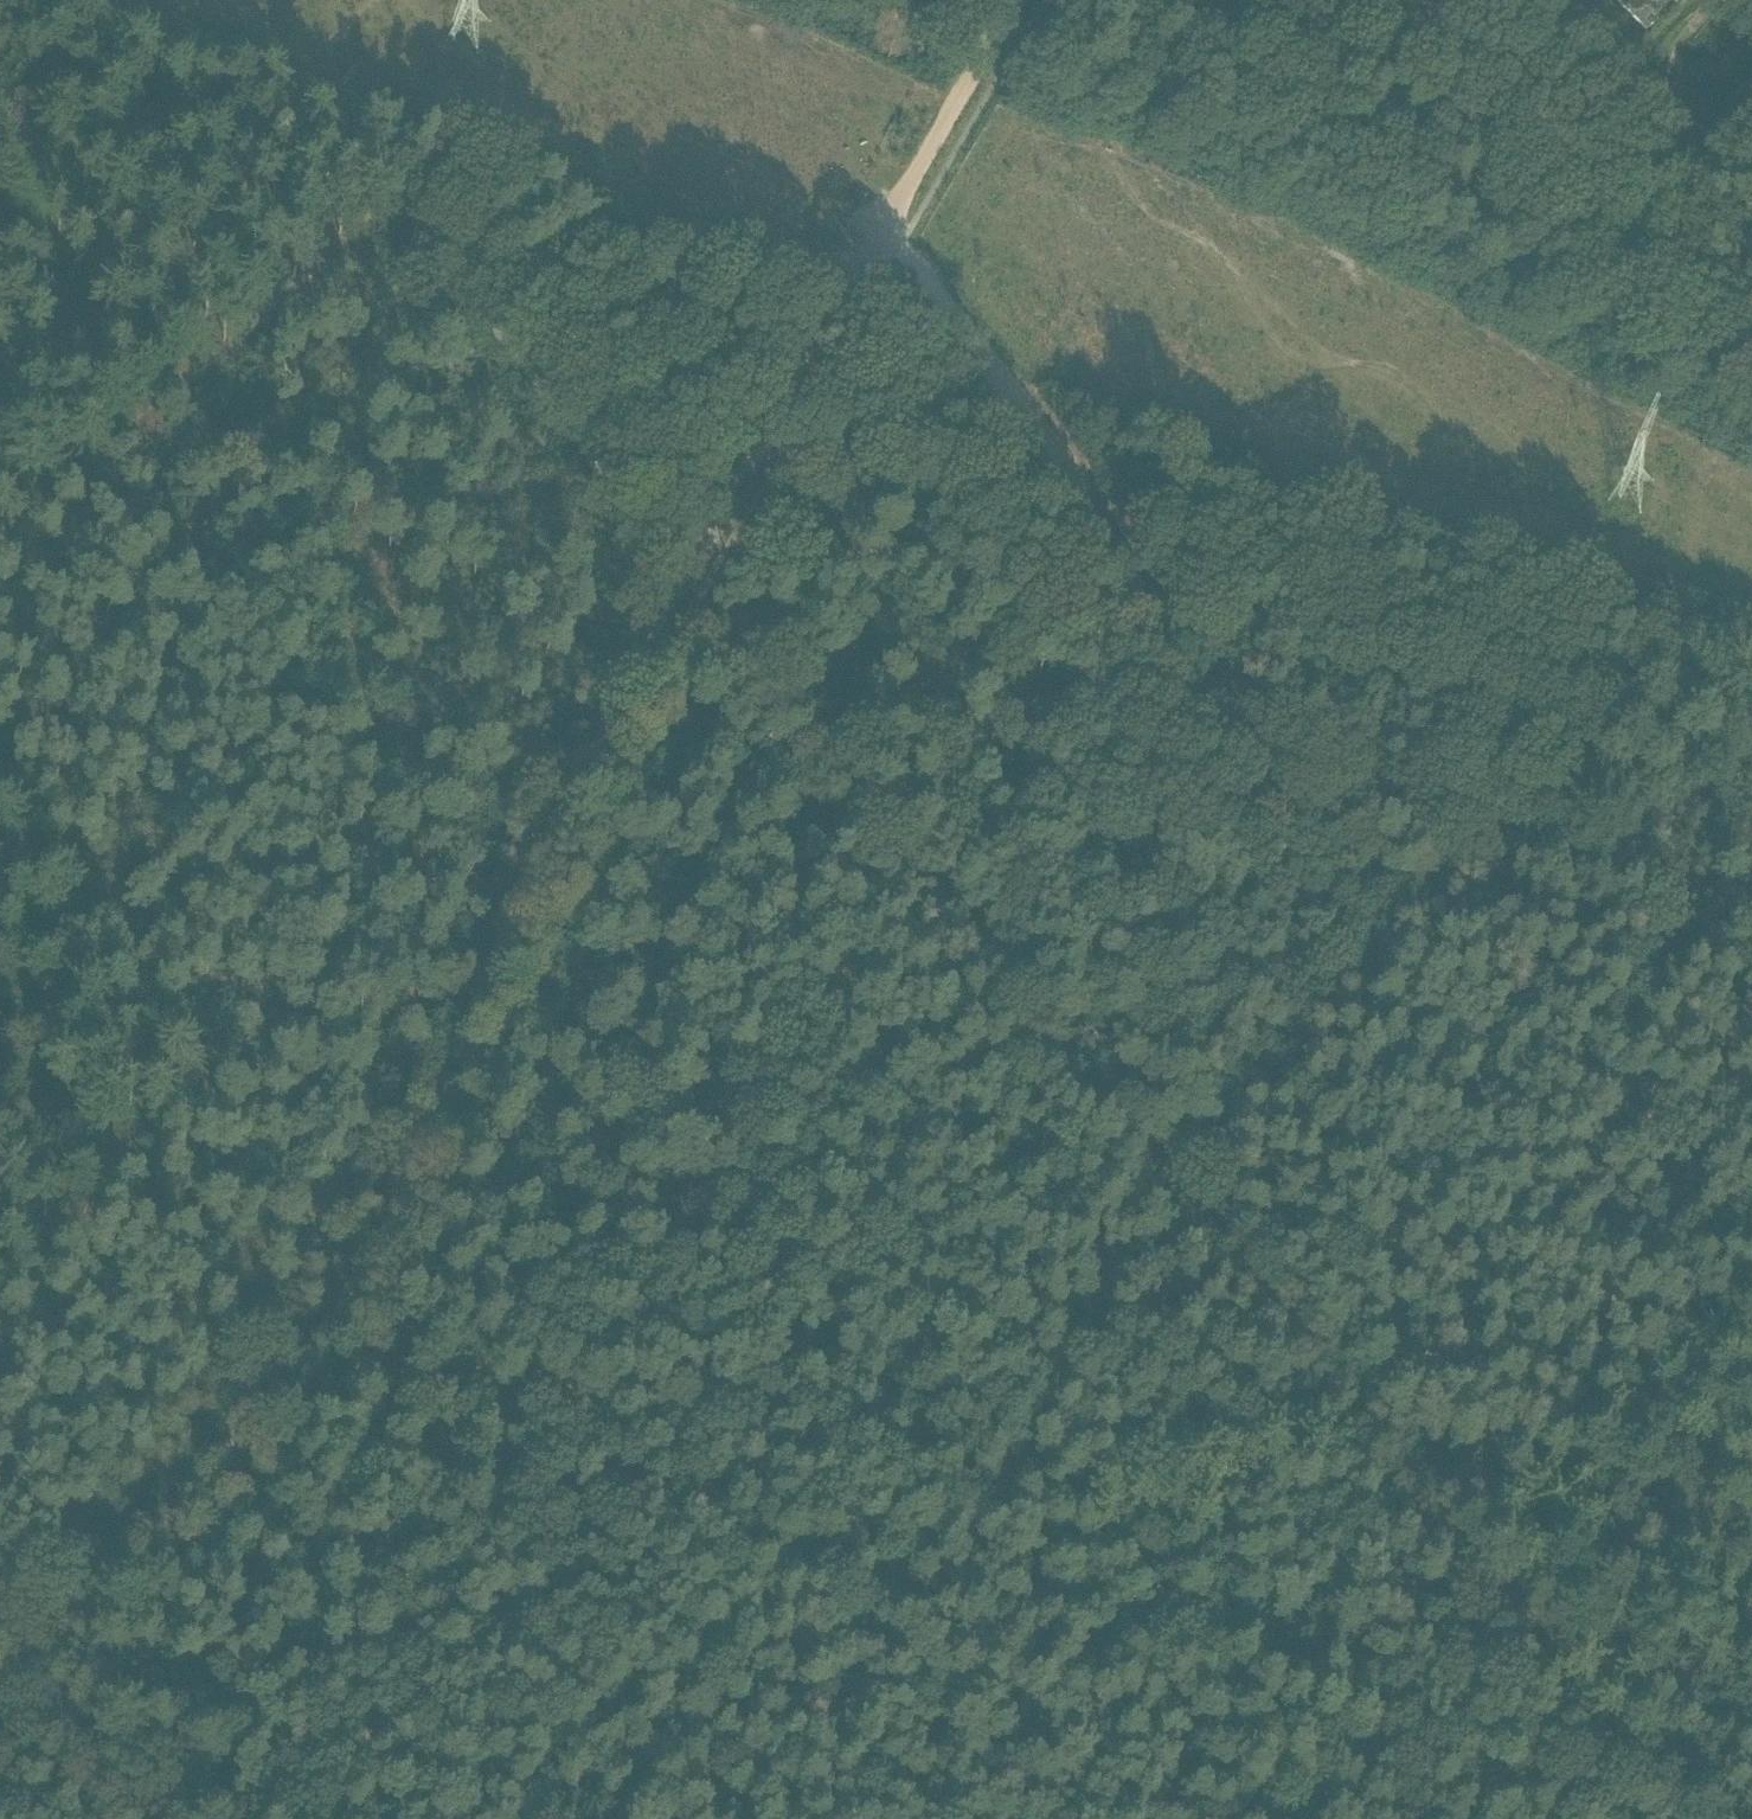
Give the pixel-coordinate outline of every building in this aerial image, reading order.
[(1560,9),(1569,0),(1551,0),(1560,9)] [(1641,37),(1653,25),(1630,0),(1607,0),(1641,37)] [(1671,9),(1681,0),(1662,0),(1671,9)]
